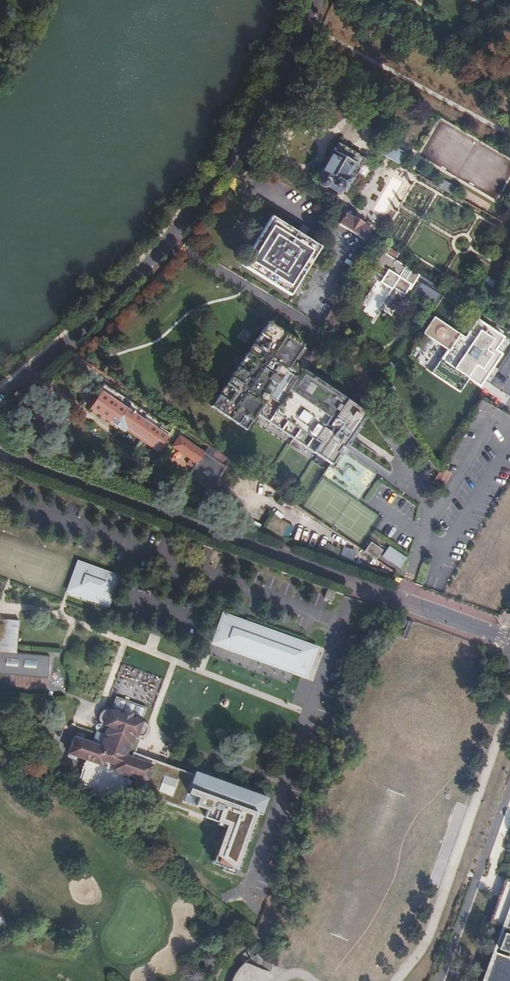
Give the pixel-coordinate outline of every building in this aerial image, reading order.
[(340,143),(335,151),(344,156),(349,148),(340,143)] [(386,143),(379,153),(399,165),(405,154),(386,143)] [(344,156),(335,151),(320,175),(322,176),(322,177),(320,178),(319,179),(319,180),(319,181),(319,182),(319,183),(320,184),(321,185),(321,186),(322,186),(323,186),(324,186),(325,186),(326,186),(327,185),(328,185),(329,183),(339,189),(342,184),(345,187),(352,175),(348,172),(350,169),(357,173),(362,165),(355,160),(359,154),(349,148),(344,156)] [(332,203),(330,206),(334,208),(339,211),(341,208),(332,203)] [(343,217),(337,213),(333,219),(338,224),(363,240),(369,230),(361,225),(362,223),(353,218),(352,219),(344,215),(343,217)] [(271,222),(246,259),(290,287),(314,250),(271,222)] [(404,266),(392,258),(386,269),(379,265),(383,259),(378,256),(374,262),(372,261),(367,269),(374,273),(375,272),(383,277),(380,282),(390,289),(391,287),(403,294),(407,287),(409,288),(415,278),(407,274),(403,281),(397,277),(404,266)] [(423,284),(417,294),(434,305),(440,295),(423,284)] [(449,350),(433,375),(460,392),(472,372),(484,380),(502,354),(496,350),(504,337),(477,321),(466,340),(459,336),(457,339),(448,333),(450,330),(436,321),(428,335),(449,350)] [(267,322),(212,406),(246,429),(257,411),(332,461),(365,410),(290,360),(301,344),(267,322)] [(171,431),(105,386),(90,408),(123,432),(126,427),(159,450),(171,431)] [(230,462),(209,447),(204,454),(180,437),(173,447),(196,464),(188,476),(210,491),(225,469),(230,462)] [(444,468),(438,479),(447,485),(453,473),(444,468)] [(363,553),(374,560),(383,548),(371,541),(363,553)] [(406,558),(389,546),(382,556),(399,568),(406,558)] [(119,575),(78,560),(67,591),(109,606),(119,575)] [(318,647),(222,612),(210,644),(307,678),(318,647)] [(48,683),(50,660),(17,657),(19,625),(0,624),(0,656),(0,659),(0,678),(48,683)] [(96,800),(98,801),(99,802),(101,802),(102,802),(104,802),(105,801),(106,800),(107,799),(108,798),(123,803),(128,787),(132,788),(134,784),(129,782),(131,778),(149,783),(154,768),(127,759),(131,748),(133,748),(136,740),(137,740),(137,739),(141,740),(143,740),(146,739),(148,737),(149,735),(150,732),(149,730),(148,727),(147,725),(143,724),(147,711),(117,701),(113,714),(109,713),(107,713),(105,714),(103,715),(101,718),(101,720),(101,723),(103,725),(105,727),(106,728),(108,729),(107,730),(109,730),(106,738),(99,736),(95,748),(76,741),(69,761),(76,763),(77,759),(88,763),(80,788),(94,793),(94,795),(94,796),(94,798),(95,799),(96,800)] [(47,761),(64,769),(66,764),(49,756),(47,761)] [(191,791),(263,816),(269,799),(197,774),(197,775),(192,773),(188,784),(193,786),(191,791)] [(157,793),(173,796),(177,778),(161,775),(157,793)] [(167,845),(242,871),(252,842),(176,817),(167,845)] [(506,879),(490,923),(509,931),(509,880),(506,879)] [(505,934),(499,949),(509,953),(509,936),(505,934)] [(495,954),(486,980),(509,980),(509,959),(495,954)] [(275,974),(241,962),(234,980),(272,980),(275,974)]
